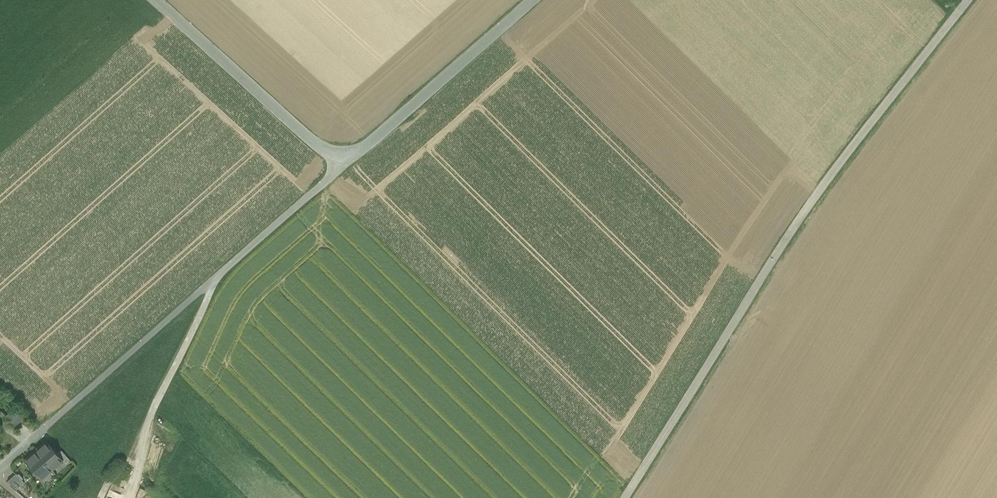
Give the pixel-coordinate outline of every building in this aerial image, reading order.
[(4,417),(12,426),(22,419),(13,410),(4,417)] [(46,441),(35,450),(51,468),(62,459),(57,453),(46,441)] [(35,450),(25,460),(40,477),(51,468),(35,450)] [(61,450),(57,453),(62,459),(66,463),(70,460),(61,450)] [(7,480),(17,488),(24,482),(16,473),(7,480)] [(116,481),(109,478),(99,497),(108,497),(116,481)]
